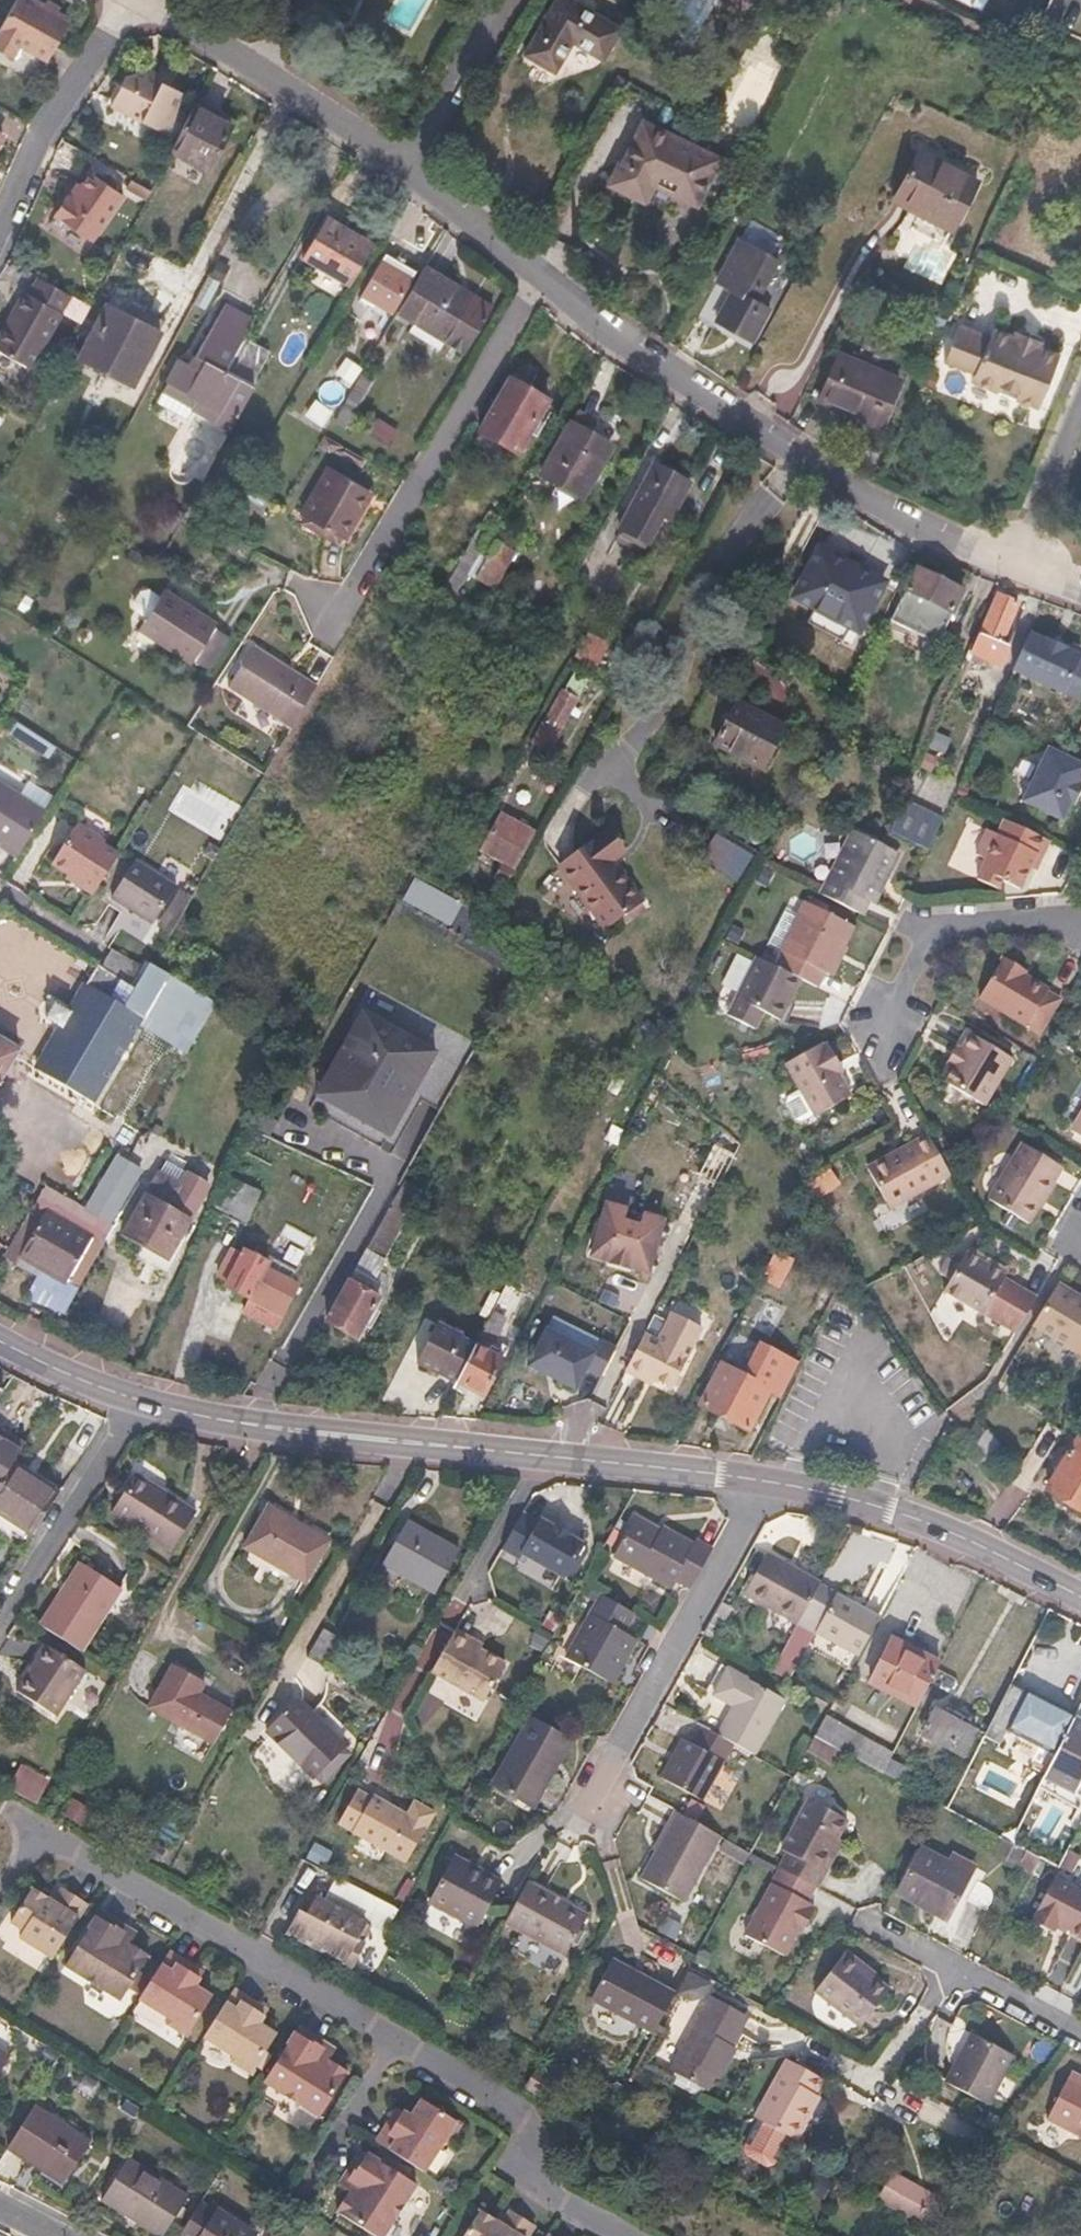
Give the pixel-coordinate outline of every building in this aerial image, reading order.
[(41,0),(15,0),(0,26),(0,46),(13,53),(20,41),(53,60),(76,20),(62,12),(44,2),(41,0)] [(44,2),(62,12),(66,6),(56,0),(45,0),(44,2)] [(569,0),(557,0),(526,54),(555,71),(574,41),(604,58),(620,30),(569,0)] [(157,70),(147,65),(142,73),(153,79),(157,70)] [(138,70),(122,76),(107,106),(162,135),(170,120),(182,126),(188,113),(176,107),(183,94),(167,85),(173,74),(159,67),(157,70),(153,79),(142,73),(138,70)] [(188,113),(182,126),(170,149),(208,169),(230,125),(192,105),(188,113)] [(715,161),(640,126),(619,167),(615,165),(605,186),(641,203),(650,185),(694,205),(715,161)] [(975,184),(919,152),(894,198),(951,229),(975,184)] [(72,197),(66,193),(53,211),(92,238),(124,191),(91,169),(82,183),(72,197)] [(82,183),(76,178),(66,193),(72,197),(82,183)] [(370,243),(325,217),(301,260),(345,286),(370,243)] [(719,281),(734,290),(717,321),(754,342),(773,310),(758,301),(779,261),(742,240),(719,281)] [(413,278),(384,260),(363,295),(392,312),(413,278)] [(496,307),(426,265),(399,312),(470,353),(496,307)] [(23,289),(0,330),(0,350),(30,367),(73,294),(40,275),(29,292),(23,289)] [(157,330),(106,302),(77,356),(129,383),(157,330)] [(186,370),(179,366),(166,388),(194,405),(188,415),(226,437),(251,389),(247,386),(222,372),(242,338),(250,323),(222,307),(186,370)] [(961,323),(947,357),(977,370),(974,378),(999,389),(1002,383),(1019,391),(1017,396),(1040,406),(1061,355),(1040,347),(1042,341),(1040,341),(1019,332),(1017,331),(1015,336),(995,328),(992,336),(961,323)] [(1021,328),(1019,332),(1040,341),(1042,337),(1021,328)] [(266,351),(242,338),(222,372),(247,386),(266,351)] [(897,379),(837,354),(818,398),(879,424),(897,379)] [(372,380),(362,374),(348,399),(358,404),(372,380)] [(505,385),(496,380),(473,418),(483,424),(505,385)] [(507,381),(505,385),(483,424),(478,433),(518,455),(547,403),(507,381)] [(1002,383),(999,389),(1017,396),(1019,391),(1002,383)] [(592,421),(575,411),(540,475),(583,499),(611,449),(585,434),(592,421)] [(695,472),(661,453),(624,518),(653,532),(668,506),(674,509),(695,472)] [(368,488),(329,464),(301,511),(345,538),(362,510),(357,507),(368,488)] [(373,491),(368,488),(357,507),(362,510),(373,491)] [(500,518),(488,512),(447,588),(458,594),(469,575),(495,528),(500,518)] [(504,533),(495,528),(469,575),(493,588),(513,552),(498,544),(504,533)] [(880,584),(814,552),(790,602),(838,626),(836,631),(854,639),(880,584)] [(962,592),(915,569),(890,620),(937,642),(962,592)] [(217,623),(164,588),(159,597),(145,619),(138,630),(190,664),(194,659),(208,668),(227,637),(214,628),(217,623)] [(458,594),(447,588),(439,603),(459,614),(467,599),(458,594)] [(145,619),(159,597),(149,590),(140,591),(132,602),(134,611),(145,619)] [(1019,606),(1001,598),(974,655),(1000,667),(1009,648),(1001,644),(1019,606)] [(1029,631),(1012,667),(1078,698),(1080,690),(1080,655),(1068,649),(1069,646),(1048,636),(1046,639),(1029,631)] [(605,649),(583,637),(573,657),(594,668),(605,649)] [(314,687),(251,650),(226,691),(290,730),(314,687)] [(584,689),(571,682),(566,691),(578,698),(584,689)] [(566,691),(564,691),(545,725),(544,724),(532,744),(548,753),(578,698),(566,691)] [(782,728),(737,700),(711,742),(758,769),(782,728)] [(1046,741),(1021,795),(1061,814),(1069,798),(1074,800),(1080,786),(1080,778),(1079,777),(1080,773),(1080,758),(1066,751),(1046,741)] [(0,779),(0,837),(5,840),(2,846),(18,856),(48,809),(0,779)] [(940,822),(901,804),(888,832),(927,851),(940,822)] [(537,832),(503,814),(483,851),(505,863),(496,879),(508,885),(537,832)] [(990,826),(978,851),(988,856),(978,875),(997,884),(1001,876),(1018,884),(1029,862),(1035,849),(1041,852),(1048,837),(1006,817),(1000,830),(990,826)] [(109,839),(80,821),(53,863),(81,880),(78,885),(94,895),(121,852),(106,842),(109,839)] [(853,831),(845,827),(842,834),(849,838),(853,831)] [(853,831),(849,838),(820,893),(859,913),(866,900),(871,903),(897,854),(853,831)] [(603,833),(555,867),(600,928),(636,904),(607,862),(618,855),(603,833)] [(701,862),(737,884),(753,857),(717,835),(701,862)] [(1041,852),(1035,849),(1029,862),(1035,865),(1041,852)] [(180,884),(138,858),(114,896),(156,922),(180,884)] [(193,895),(183,889),(161,928),(170,933),(193,895)] [(854,925),(804,899),(780,948),(783,950),(776,964),(800,977),(818,986),(825,972),(829,974),(854,925)] [(776,964),(756,955),(727,1012),(754,1026),(762,1008),(780,1017),(800,977),(776,964)] [(998,958),(975,999),(1036,1034),(1056,1000),(1043,992),(1045,989),(1018,974),(1020,971),(998,958)] [(36,1068),(94,1101),(101,1089),(141,1019),(167,973),(152,964),(143,959),(130,982),(96,960),(69,1010),(53,1001),(45,1017),(60,1025),(36,1068)] [(214,1001),(167,973),(141,1019),(188,1046),(214,1001)] [(459,1072),(362,1015),(315,1096),(353,1118),(345,1131),(371,1146),(381,1129),(399,1140),(423,1100),(437,1108),(459,1072)] [(958,1049),(961,1051),(952,1068),(949,1066),(939,1083),(980,1107),(1008,1056),(967,1033),(958,1049)] [(13,1055),(17,1048),(0,1038),(0,1078),(13,1055)] [(820,1039),(783,1059),(798,1087),(810,1111),(811,1113),(849,1093),(833,1063),(837,1061),(826,1041),(823,1043),(820,1039)] [(958,1049),(954,1047),(944,1063),(949,1066),(952,1068),(961,1051),(958,1049)] [(810,1111),(798,1087),(784,1094),(783,1099),(792,1116),(798,1118),(810,1111)] [(1067,1130),(1080,1138),(1080,1106),(1067,1130)] [(884,1147),(864,1158),(886,1200),(946,1169),(937,1152),(923,1126),(896,1141),(898,1145),(887,1151),(884,1147)] [(898,1145),(896,1141),(884,1147),(887,1151),(898,1145)] [(1061,1167),(1020,1143),(987,1200),(1029,1224),(1061,1167)] [(180,1185),(186,1176),(164,1163),(158,1173),(180,1185)] [(180,1185),(158,1173),(123,1234),(166,1259),(187,1219),(206,1186),(186,1176),(180,1185)] [(260,1192),(226,1176),(210,1212),(245,1227),(260,1192)] [(667,1222),(602,1201),(583,1257),(649,1279),(667,1222)] [(380,1268),(410,1211),(393,1202),(365,1254),(370,1257),(368,1262),(380,1268)] [(90,1239),(43,1215),(22,1256),(44,1266),(41,1273),(66,1285),(90,1239)] [(229,1279),(226,1285),(250,1298),(244,1308),(276,1326),(298,1286),(268,1268),(272,1260),(248,1246),(245,1253),(234,1247),(219,1273),(229,1279)] [(968,1248),(965,1254),(1004,1277),(1008,1271),(968,1248)] [(791,1258),(774,1249),(764,1269),(781,1278),(791,1258)] [(1004,1277),(965,1254),(943,1291),(1013,1333),(1037,1294),(1004,1277)] [(380,1272),(361,1261),(326,1322),(355,1339),(387,1285),(376,1279),(380,1272)] [(1030,1324),(1080,1354),(1080,1303),(1069,1296),(1072,1291),(1062,1285),(1056,1288),(1052,1286),(1030,1324)] [(516,1294),(501,1288),(477,1336),(454,1381),(451,1387),(480,1402),(506,1351),(498,1347),(495,1353),(487,1349),(484,1356),(477,1353),(483,1340),(491,1344),(516,1294)] [(1069,1296),(1080,1303),(1080,1297),(1072,1291),(1069,1296)] [(641,1334),(623,1369),(640,1378),(643,1375),(653,1380),(671,1389),(701,1330),(669,1314),(665,1322),(656,1342),(641,1334)] [(656,1342),(665,1322),(650,1315),(641,1334),(656,1342)] [(477,1336),(441,1316),(417,1364),(454,1381),(477,1336)] [(525,1369),(574,1392),(584,1371),(598,1377),(612,1348),(597,1340),(591,1353),(543,1330),(525,1369)] [(763,1342),(747,1374),(783,1391),(798,1360),(763,1342)] [(747,1374),(723,1362),(701,1404),(748,1428),(771,1386),(747,1374)] [(653,1380),(643,1375),(640,1378),(651,1384),(653,1380)] [(0,1402),(0,1441),(14,1418),(4,1411),(7,1406),(0,1402)] [(1052,1492),(1080,1509),(1080,1445),(1052,1492)] [(14,1463),(0,1484),(0,1513),(32,1535),(59,1493),(14,1463)] [(231,1474),(219,1468),(212,1480),(224,1487),(231,1474)] [(199,1513),(137,1478),(115,1517),(176,1552),(199,1513)] [(299,1531),(268,1513),(245,1552),(306,1588),(331,1546),(301,1527),(299,1531)] [(635,1513),(611,1555),(669,1587),(674,1579),(690,1589),(713,1549),(695,1540),(694,1542),(663,1525),(661,1528),(635,1513)] [(536,1527),(519,1518),(499,1554),(516,1563),(518,1558),(563,1582),(582,1548),(566,1540),(567,1538),(552,1530),(551,1532),(538,1524),(536,1527)] [(460,1550),(407,1521),(384,1563),(437,1593),(460,1550)] [(823,1578),(774,1552),(753,1593),(801,1619),(823,1578)] [(121,1590),(79,1564),(40,1626),(81,1653),(121,1590)] [(883,1610),(840,1587),(818,1626),(861,1649),(883,1610)] [(633,1615),(598,1597),(564,1660),(604,1682),(616,1661),(624,1665),(636,1643),(622,1635),(633,1615)] [(339,1639),(325,1630),(308,1660),(322,1668),(339,1639)] [(467,1642),(452,1635),(427,1676),(481,1704),(501,1666),(476,1652),(465,1647),(467,1642)] [(939,1663),(888,1637),(857,1696),(909,1723),(939,1663)] [(467,1642),(465,1647),(476,1652),(478,1648),(467,1642)] [(28,1679),(24,1676),(13,1693),(54,1719),(84,1672),(47,1649),(28,1679)] [(624,1665),(616,1661),(604,1682),(612,1687),(624,1665)] [(711,1688),(730,1698),(713,1729),(737,1742),(749,1749),(780,1692),(725,1662),(711,1688)] [(205,1686),(175,1670),(150,1714),(213,1749),(231,1717),(198,1698),(205,1686)] [(1025,1690),(1010,1682),(983,1734),(999,1742),(1006,1728),(1055,1754),(1074,1716),(1075,1715),(1026,1689),(1025,1690)] [(297,1700),(266,1732),(315,1779),(346,1747),(297,1700)] [(977,1729),(934,1707),(921,1732),(964,1754),(977,1729)] [(824,1716),(813,1737),(883,1774),(884,1773),(890,1760),(893,1754),(824,1716)] [(1055,1754),(1043,1777),(1071,1791),(1080,1773),(1080,1720),(1074,1716),(1055,1754)] [(572,1745),(532,1722),(495,1789),(534,1812),(572,1745)] [(693,1742),(684,1737),(662,1776),(705,1799),(737,1742),(713,1729),(704,1724),(693,1742)] [(911,1770),(890,1760),(884,1773),(905,1783),(911,1770)] [(370,1802),(355,1794),(336,1827),(403,1866),(431,1817),(412,1806),(404,1819),(370,1800),(370,1802)] [(846,1819),(802,1798),(777,1848),(786,1853),(791,1855),(783,1870),(818,1888),(836,1854),(830,1851),(837,1837),(846,1819)] [(664,1824),(672,1829),(659,1853),(654,1850),(638,1878),(682,1902),(718,1837),(671,1811),(664,1824)] [(672,1829),(664,1824),(650,1848),(654,1850),(659,1853),(672,1829)] [(843,1840),(837,1837),(830,1851),(836,1854),(843,1840)] [(974,1873),(925,1846),(901,1891),(950,1917),(974,1873)] [(791,1855),(786,1853),(779,1868),(783,1870),(791,1855)] [(453,1855),(449,1861),(477,1877),(480,1871),(453,1855)] [(477,1877),(449,1861),(427,1900),(476,1927),(501,1882),(480,1871),(477,1877)] [(1049,1878),(1027,1922),(1049,1933),(1051,1930),(1080,1944),(1080,1894),(1049,1878)] [(810,1902),(772,1883),(745,1936),(782,1955),(795,1931),(800,1921),(807,1924),(815,1908),(809,1905),(810,1902)] [(584,1919),(525,1886),(502,1927),(561,1960),(584,1919)] [(45,1900),(30,1890),(8,1924),(22,1933),(18,1939),(51,1960),(85,1906),(60,1889),(57,1895),(51,1904),(45,1900)] [(57,1895),(51,1891),(45,1900),(51,1904),(57,1895)] [(305,1916),(297,1913),(285,1934),(341,1965),(362,1925),(315,1900),(305,1916)] [(126,1929),(98,1911),(63,1967),(119,2002),(146,1958),(128,1947),(132,1942),(122,1935),(126,1929)] [(807,1924),(800,1921),(795,1931),(802,1934),(807,1924)] [(136,1935),(126,1929),(122,1935),(132,1942),(136,1935)] [(194,1967),(170,1951),(139,2000),(170,2020),(167,2024),(186,2036),(211,1997),(194,1986),(198,1980),(189,1975),(194,1967)] [(864,1968),(846,1953),(814,1994),(860,2031),(889,1994),(861,1971),(864,1968)] [(672,1995),(609,1960),(587,1999),(650,2034),(672,1995)] [(203,1972),(194,1967),(189,1975),(198,1980),(203,1972)] [(257,2005),(233,1990),(202,2039),(233,2058),(230,2063),(250,2075),(275,2036),(257,2025),(261,2019),(251,2013),(257,2005)] [(740,2014),(702,1994),(662,2069),(700,2089),(708,2074),(714,2077),(726,2055),(720,2052),(726,2040),(740,2014)] [(266,2011),(257,2005),(251,2013),(261,2019),(266,2011)] [(325,2043),(298,2026),(262,2082),(318,2119),(347,2074),(326,2061),(330,2055),(321,2050),(325,2043)] [(1012,2056),(975,2036),(948,2085),(986,2105),(1012,2056)] [(732,2044),(726,2040),(720,2052),(726,2055),(732,2044)] [(334,2049),(325,2043),(321,2050),(330,2055),(334,2049)] [(0,2050),(0,2069),(9,2055),(0,2050)] [(820,2077),(781,2057),(751,2116),(755,2118),(789,2136),(795,2139),(813,2105),(807,2102),(813,2090),(820,2077)] [(1059,2125),(1080,2137),(1080,2086),(1059,2125)] [(819,2094),(813,2090),(807,2102),(813,2105),(819,2094)] [(398,2121),(392,2117),(376,2142),(425,2173),(447,2137),(451,2140),(462,2122),(423,2097),(412,2115),(405,2110),(398,2121)] [(922,2102),(916,2117),(980,2144),(986,2129),(922,2102)] [(89,2141),(32,2105),(6,2147),(28,2160),(30,2158),(64,2180),(89,2141)] [(405,2110),(398,2106),(392,2117),(398,2121),(405,2110)] [(789,2136),(755,2118),(748,2131),(782,2149),(789,2136)] [(782,2149),(748,2131),(740,2146),(742,2155),(765,2166),(774,2164),(782,2149)] [(352,2180),(346,2190),(350,2192),(338,2212),(377,2235),(387,2235),(418,2185),(362,2150),(345,2176),(352,2180)] [(127,2156),(100,2199),(161,2235),(187,2194),(127,2156)] [(932,2196),(890,2174),(876,2200),(918,2223),(932,2196)] [(352,2180),(345,2176),(340,2186),(346,2190),(352,2180)] [(216,2211),(199,2200),(177,2235),(178,2235),(201,2235),(216,2211)] [(218,2208),(216,2211),(201,2235),(252,2235),(255,2231),(218,2208)] [(507,2215),(496,2209),(490,2219),(501,2225),(507,2215)] [(476,2210),(460,2235),(523,2235),(530,2225),(509,2212),(507,2215),(501,2225),(490,2219),(476,2210)]
